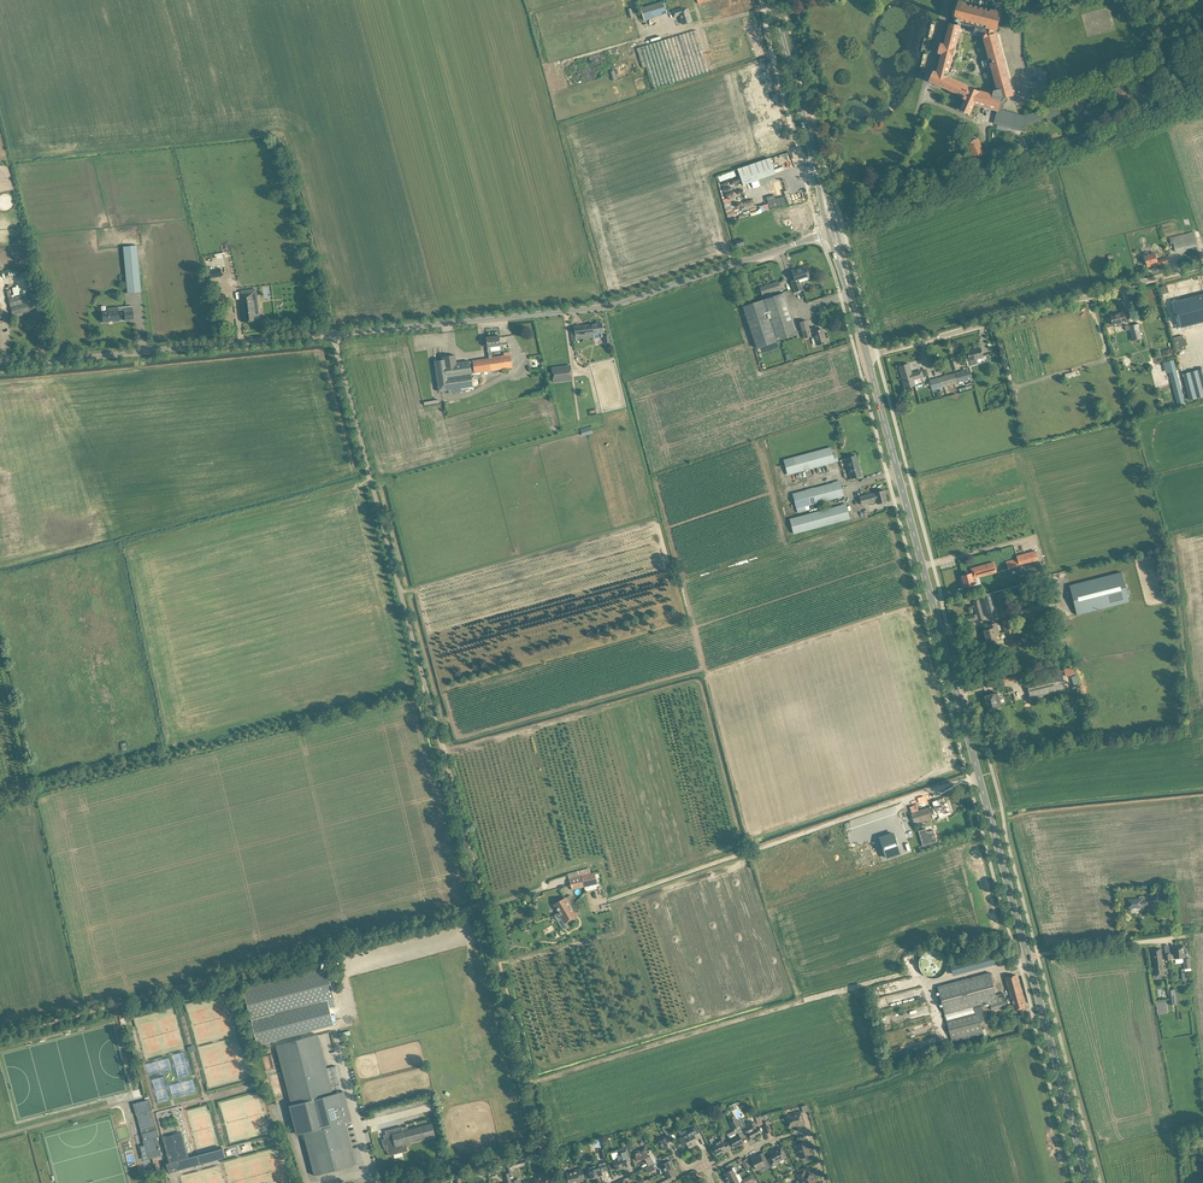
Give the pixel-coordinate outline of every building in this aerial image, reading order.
[(664,1),(640,8),(644,21),(667,13),(664,1)] [(935,72),(934,72),(935,72),(931,81),(935,83),(938,84),(965,96),(964,98),(966,99),(962,109),(961,109),(961,110),(962,110),(961,112),(968,115),(968,116),(973,118),(974,115),(971,114),(973,108),(976,110),(977,104),(998,110),(995,123),(1024,131),(1024,130),(1025,125),(1047,118),(1048,122),(1049,122),(1049,121),(1062,116),(1060,111),(1058,105),(1025,117),(1019,115),(1002,111),(1004,104),(1008,100),(1007,97),(1013,95),(996,29),(998,30),(998,27),(1000,28),(1002,28),(1004,28),(1005,27),(1006,26),(1007,25),(1008,23),(1008,22),(1008,20),(1007,19),(1006,18),(1005,17),(1003,16),(1001,16),(1002,13),(999,12),(1000,8),(1001,7),(1000,6),(1000,5),(999,5),(999,4),(998,4),(997,3),(996,4),(995,4),(994,5),(993,5),(993,6),(992,10),(960,2),(959,5),(957,5),(954,16),(955,17),(956,20),(958,20),(957,22),(958,22),(957,26),(951,24),(945,45),(942,45),(942,44),(942,45),(940,52),(940,53),(943,54),(938,74),(935,72)] [(683,24),(686,23),(692,21),(688,9),(684,10),(683,8),(672,11),(674,17),(680,15),(683,24)] [(703,73),(708,72),(696,30),(690,32),(640,47),(637,48),(643,68),(646,67),(653,89),(703,73)] [(1113,110),(1110,102),(1109,98),(1105,99),(1106,103),(1087,108),(1089,117),(1113,110)] [(970,155),(972,158),(984,154),(978,139),(969,143),(972,150),(971,151),(972,155),(970,155)] [(770,158),(737,170),(743,186),(751,183),(753,188),(760,186),(758,181),(776,174),(770,158)] [(720,181),(736,175),(734,171),(718,177),(720,181)] [(780,180),(772,182),(777,196),(784,194),(780,180)] [(775,195),(766,198),(769,210),(786,205),(783,196),(776,199),(775,195)] [(723,200),(725,209),(734,207),(732,198),(723,200)] [(1170,238),(1171,244),(1174,244),(1175,251),(1198,246),(1195,232),(1170,238)] [(136,245),(123,247),(127,293),(141,292),(136,245)] [(1146,256),(1147,261),(1148,267),(1158,264),(1158,266),(1169,263),(1168,258),(1157,261),(1155,253),(1146,256)] [(807,270),(805,266),(800,267),(801,269),(797,270),(796,269),(792,270),(796,284),(792,285),(795,293),(802,290),(800,282),(810,279),(809,276),(807,271),(808,271),(807,270)] [(211,278),(221,275),(219,267),(209,270),(211,278)] [(759,287),(761,293),(762,295),(781,289),(778,281),(759,287)] [(259,312),(258,306),(256,289),(241,291),(244,322),(256,321),(255,312),(259,312)] [(12,315),(30,311),(34,310),(38,325),(44,323),(38,300),(36,291),(28,293),(29,294),(26,295),(25,294),(8,298),(12,315)] [(784,293),(743,306),(757,348),(797,335),(784,293)] [(227,304),(227,298),(226,295),(213,296),(215,305),(227,304)] [(1175,302),(1182,327),(1202,322),(1202,295),(1175,302)] [(108,311),(102,312),(102,315),(101,315),(101,320),(102,320),(103,322),(119,321),(118,307),(107,308),(108,311)] [(132,308),(124,309),(125,320),(133,319),(132,308)] [(1111,315),(1113,321),(1114,325),(1124,323),(1126,330),(1130,329),(1133,340),(1142,338),(1138,324),(1131,326),(1130,326),(1129,319),(1126,320),(1124,312),(1124,313),(1116,315),(1116,314),(1111,315)] [(817,345),(824,343),(826,343),(823,329),(813,332),(810,333),(807,320),(800,322),(804,338),(811,336),(814,335),(817,345)] [(604,332),(603,329),(602,323),(570,327),(571,333),(572,341),(594,339),(594,337),(602,336),(602,333),(604,332)] [(1183,335),(1174,338),(1177,352),(1187,349),(1183,335)] [(499,336),(486,337),(488,347),(488,355),(492,354),(491,352),(501,350),(500,345),(501,345),(499,336)] [(977,364),(976,359),(983,357),(980,347),(967,351),(969,361),(971,366),(977,364)] [(512,367),(511,355),(510,352),(504,352),(504,356),(492,357),(490,358),(489,358),(472,360),(473,362),(460,363),(457,363),(455,355),(442,357),(442,360),(434,361),(439,392),(449,390),(449,394),(462,392),(461,389),(473,387),(472,375),(472,373),(475,373),(512,367)] [(1174,360),(1166,362),(1178,407),(1186,405),(1174,360)] [(905,388),(911,386),(915,385),(913,379),(923,377),(921,371),(912,373),(909,364),(899,367),(905,388)] [(571,365),(551,367),(554,383),(573,381),(571,365)] [(955,373),(957,383),(972,379),(970,369),(955,373)] [(1184,376),(1190,400),(1202,396),(1202,371),(1184,376)] [(957,383),(955,373),(929,380),(932,390),(957,383)] [(591,426),(581,429),(582,433),(582,436),(587,434),(592,433),(592,430),(591,426)] [(784,460),(788,475),(835,462),(831,447),(784,460)] [(852,479),(856,478),(861,476),(856,455),(846,458),(852,479)] [(840,481),(793,494),(797,508),(844,496),(840,481)] [(862,504),(872,502),(876,501),(877,504),(887,501),(884,491),(860,497),(862,504)] [(790,519),(794,534),(850,519),(846,504),(790,519)] [(1026,564),(1038,561),(1035,551),(1016,556),(1017,559),(1019,566),(1026,564)] [(990,564),(982,565),(977,567),(970,569),(971,573),(962,576),(965,586),(971,585),(974,584),(975,584),(973,578),(996,572),(993,563),(990,564)] [(1122,572),(1069,585),(1076,615),(1129,602),(1122,572)] [(979,596),(985,617),(999,613),(993,592),(979,596)] [(1009,613),(1006,600),(1003,592),(994,594),(1000,616),(1009,614),(1009,613)] [(978,620),(984,618),(979,599),(973,601),(977,614),(978,619),(978,620)] [(968,616),(963,617),(964,623),(970,622),(976,620),(978,619),(977,614),(974,615),(974,614),(968,616)] [(1002,621),(1008,647),(1020,644),(1013,618),(1002,621)] [(987,643),(993,642),(996,641),(995,635),(999,634),(996,623),(994,624),(988,625),(988,626),(991,625),(992,628),(984,630),(987,643)] [(1056,658),(1067,656),(1065,647),(1054,649),(1056,658)] [(1061,671),(1025,679),(1030,698),(1066,689),(1061,671)] [(989,711),(994,709),(997,708),(1001,707),(997,693),(993,694),(985,696),(989,711)] [(934,807),(932,808),(934,815),(939,814),(941,818),(945,816),(944,813),(951,812),(948,801),(945,802),(944,798),(932,801),(934,807)] [(928,807),(911,812),(914,823),(931,818),(928,807)] [(926,829),(918,831),(923,845),(937,841),(934,831),(927,833),(926,829)] [(893,833),(880,838),(887,858),(900,853),(893,833)] [(594,873),(581,876),(584,886),(597,883),(594,873)] [(569,879),(572,890),(584,886),(581,876),(569,879)] [(1166,894),(1160,894),(1160,889),(1154,890),(1155,897),(1155,900),(1161,900),(1161,899),(1166,899),(1166,894)] [(1155,897),(1144,897),(1144,896),(1140,896),(1140,899),(1128,899),(1128,902),(1128,908),(1143,907),(1143,906),(1150,906),(1149,900),(1155,900),(1155,897)] [(554,904),(559,912),(570,905),(565,897),(554,904)] [(559,912),(554,915),(557,921),(562,918),(565,923),(577,916),(570,905),(559,912)] [(1174,947),(1175,958),(1186,957),(1184,946),(1174,947)] [(936,949),(933,949),(930,949),(927,950),(925,952),(923,953),(921,956),(920,958),(919,961),(918,964),(919,967),(920,969),(921,972),(923,974),(925,976),(927,977),(930,978),(933,978),(936,978),(939,977),(941,976),(943,974),(945,972),(947,969),(947,967),(948,964),(947,961),(947,958),(945,956),(943,953),(941,952),(939,950),(936,949)] [(1154,950),(1152,950),(1156,975),(1157,975),(1157,979),(1164,978),(1164,974),(1165,974),(1161,949),(1154,950)] [(269,1042),(334,1025),(327,1000),(335,998),(327,967),(243,989),(258,1045),(262,1044),(263,1048),(270,1046),(269,1042)] [(1007,1006),(1005,1001),(1007,1000),(1007,998),(1005,998),(1003,993),(996,995),(990,972),(937,986),(944,1014),(988,1002),(989,1006),(991,1005),(993,1009),(1007,1006)] [(1006,977),(1013,1005),(1009,1006),(1011,1010),(1012,1011),(1024,1007),(1016,975),(1006,977)] [(1176,996),(1169,997),(1170,1005),(1177,1004),(1176,996)] [(983,1022),(985,1021),(981,1005),(973,1007),(975,1013),(946,1021),(951,1039),(952,1043),(983,1034),(982,1030),(980,1022),(983,1022)] [(303,1133),(313,1169),(314,1175),(349,1166),(352,1165),(356,1164),(345,1122),(349,1122),(352,1121),(349,1110),(350,1110),(347,1100),(345,1101),(336,1066),(327,1068),(318,1034),(276,1045),(277,1051),(278,1052),(291,1104),(291,1105),(289,1106),(296,1135),(299,1134),(303,1133)] [(270,1054),(264,1056),(267,1070),(274,1069),(270,1054)] [(149,1099),(133,1103),(136,1114),(137,1114),(142,1133),(144,1140),(143,1140),(145,1145),(146,1145),(148,1155),(152,1154),(153,1157),(152,1158),(162,1155),(161,1149),(157,1136),(159,1136),(153,1109),(150,1099),(149,1099)] [(805,1124),(803,1118),(801,1111),(786,1115),(790,1127),(800,1124),(800,1125),(805,1124)] [(738,1123),(737,1121),(734,1115),(729,1118),(731,1121),(735,1128),(736,1130),(734,1131),(728,1134),(730,1138),(729,1138),(731,1142),(734,1147),(739,1145),(739,1146),(744,1143),(741,1138),(745,1136),(741,1129),(740,1128),(738,1123)] [(765,1115),(760,1116),(762,1123),(763,1123),(766,1133),(771,1131),(768,1121),(767,1121),(765,1115)] [(758,1129),(756,1126),(754,1121),(749,1124),(749,1125),(748,1125),(746,1127),(741,1129),(745,1136),(745,1137),(749,1135),(752,1139),(761,1135),(758,1129)] [(385,1139),(382,1139),(384,1146),(386,1145),(387,1148),(387,1150),(389,1156),(394,1154),(395,1154),(394,1152),(401,1151),(401,1153),(402,1152),(408,1151),(407,1147),(406,1144),(410,1143),(411,1143),(435,1136),(434,1130),(432,1123),(408,1129),(407,1126),(402,1127),(402,1126),(391,1129),(385,1131),(386,1134),(386,1135),(385,1135),(385,1139)] [(671,1135),(671,1134),(666,1126),(663,1129),(668,1135),(663,1137),(664,1139),(659,1141),(661,1145),(663,1150),(669,1148),(668,1145),(671,1144),(675,1142),(673,1139),(672,1137),(671,1135)] [(679,1138),(679,1139),(682,1144),(686,1142),(689,1148),(697,1144),(694,1138),(696,1137),(697,1139),(702,1137),(697,1127),(687,1132),(688,1134),(679,1138)] [(223,1148),(189,1157),(182,1133),(164,1138),(170,1162),(167,1163),(166,1163),(167,1165),(169,1173),(191,1166),(226,1157),(223,1148)] [(716,1142),(715,1141),(713,1137),(709,1139),(713,1146),(712,1147),(713,1149),(713,1150),(714,1152),(716,1154),(717,1155),(719,1153),(725,1150),(726,1151),(731,1149),(728,1143),(726,1140),(723,1141),(721,1139),(716,1142)] [(799,1144),(797,1139),(793,1140),(795,1146),(796,1145),(798,1153),(800,1158),(802,1158),(807,1156),(811,1155),(808,1144),(806,1145),(805,1142),(799,1144)] [(780,1163),(779,1160),(786,1157),(781,1147),(769,1153),(772,1157),(767,1159),(769,1163),(771,1167),(780,1163)] [(628,1166),(627,1161),(630,1160),(627,1148),(617,1150),(619,1158),(613,1160),(616,1170),(621,1168),(622,1167),(624,1167),(628,1166)] [(649,1166),(654,1163),(655,1163),(658,1161),(656,1159),(652,1151),(648,1154),(645,1148),(641,1150),(634,1152),(636,1160),(643,1158),(645,1158),(647,1162),(649,1166)] [(537,1154),(527,1158),(528,1162),(528,1163),(539,1160),(544,1159),(543,1153),(543,1152),(537,1154)] [(766,1157),(763,1159),(760,1154),(751,1159),(754,1164),(756,1169),(763,1166),(769,1163),(767,1159),(766,1157)] [(671,1159),(669,1160),(667,1157),(662,1159),(658,1161),(655,1163),(658,1168),(660,1169),(661,1173),(665,1171),(674,1166),(671,1159)] [(742,1161),(745,1166),(746,1169),(751,1167),(746,1159),(742,1161)] [(608,1169),(606,1163),(606,1161),(588,1166),(591,1178),(602,1175),(601,1171),(608,1169)] [(654,1169),(655,1168),(653,1164),(645,1168),(648,1173),(655,1170),(654,1169)] [(668,1178),(672,1176),(678,1173),(674,1166),(665,1171),(668,1178)] [(737,1170),(735,1167),(734,1167),(732,1168),(732,1167),(729,1169),(729,1170),(724,1173),(726,1177),(724,1178),(725,1180),(736,1175),(738,1174),(736,1171),(737,1170)] [(569,1182),(575,1182),(580,1182),(580,1180),(585,1178),(582,1168),(573,1171),(573,1172),(566,1173),(569,1182)] [(817,1182),(812,1174),(810,1175),(808,1172),(806,1173),(804,1170),(797,1174),(801,1180),(803,1182),(817,1182)] [(547,1171),(538,1173),(539,1178),(535,1179),(536,1182),(547,1182),(546,1180),(550,1179),(547,1171)] [(753,1180),(757,1178),(754,1174),(751,1176),(750,1175),(742,1180),(739,1173),(738,1174),(736,1175),(725,1180),(727,1182),(729,1182),(735,1182),(736,1182),(739,1182),(740,1182),(739,1182),(741,1181),(742,1182),(748,1182),(753,1180)]
